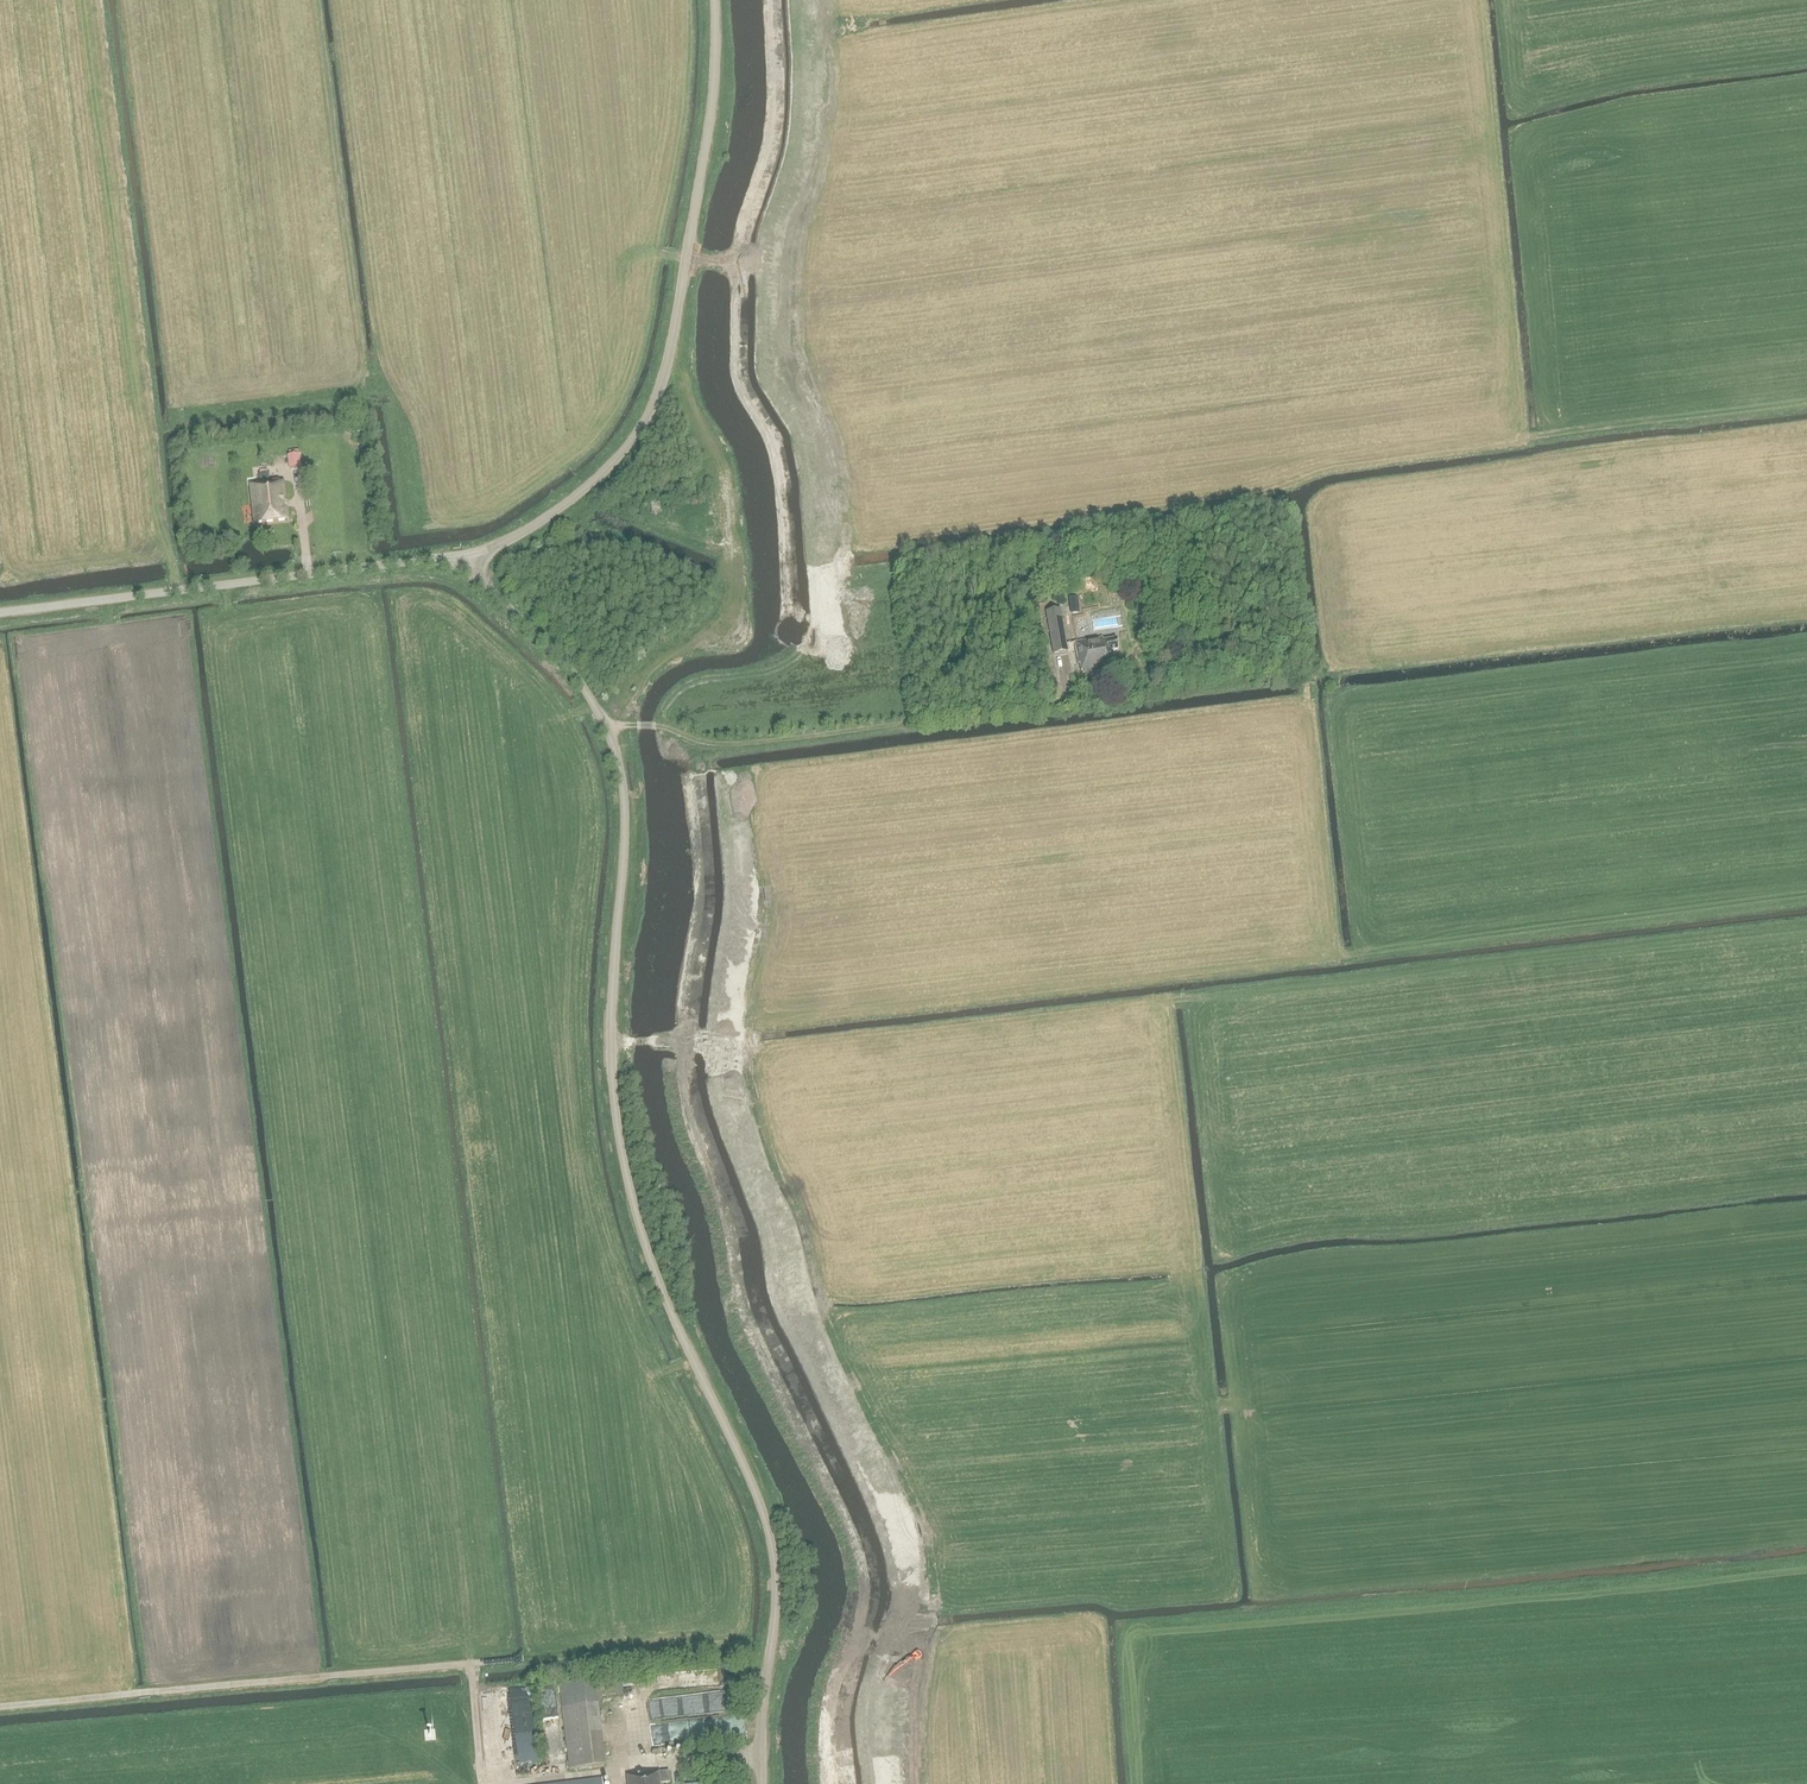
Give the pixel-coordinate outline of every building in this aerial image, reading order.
[(299,454),(289,455),(291,469),(300,468),(299,454)] [(254,523),(288,519),(283,481),(269,483),(268,472),(258,473),(260,484),(249,485),(254,523)] [(661,499),(647,501),(649,516),(663,514),(661,499)] [(1078,613),(1077,596),(1069,597),(1071,614),(1078,613)] [(1047,612),(1054,654),(1068,652),(1061,610),(1047,612)] [(1103,638),(1075,643),(1079,663),(1080,663),(1081,673),(1116,667),(1113,651),(1119,650),(1117,639),(1103,641),(1103,638)] [(567,1768),(603,1764),(593,1679),(557,1683),(567,1768)] [(660,1783),(670,1782),(668,1771),(627,1776),(628,1783),(660,1783)]
